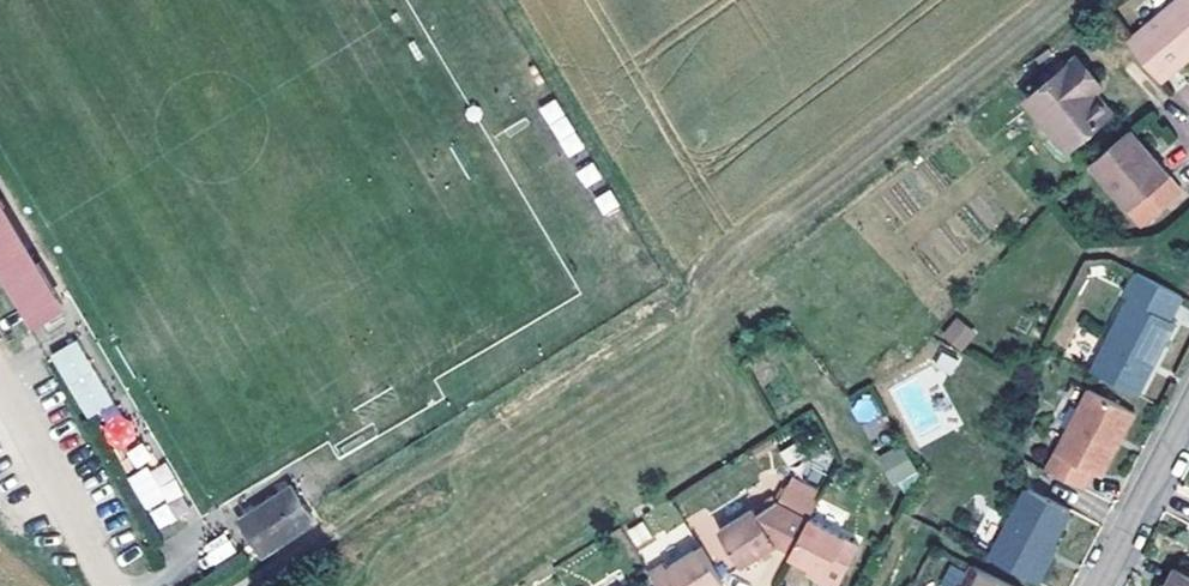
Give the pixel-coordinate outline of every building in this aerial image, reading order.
[(1136,43),(1171,84),(1188,69),(1188,0),(1136,43)] [(1117,122),(1100,102),(1095,96),(1107,86),(1086,61),(1034,104),(1076,154),(1117,122)] [(1095,96),(1100,102),(1112,92),(1107,86),(1095,96)] [(555,99),(539,108),(568,158),(584,148),(555,99)] [(1140,132),(1100,165),(1151,228),(1188,197),(1188,193),(1140,132)] [(11,217),(0,200),(0,266),(31,319),(60,301),(34,257),(26,263),(2,223),(11,217)] [(34,257),(11,217),(2,223),(26,263),(34,257)] [(1128,298),(1091,370),(1137,393),(1174,321),(1169,319),(1181,295),(1137,273),(1124,296),(1128,298)] [(69,314),(60,301),(31,319),(39,332),(69,314)] [(962,352),(977,331),(955,315),(940,336),(962,352)] [(85,419),(113,404),(77,339),(49,354),(85,419)] [(1100,476),(1104,467),(1131,413),(1086,390),(1070,421),(1046,469),(1083,488),(1091,472),(1100,476)] [(122,452),(140,429),(114,410),(96,433),(122,452)] [(133,468),(152,460),(144,442),(125,450),(133,468)] [(892,487),(916,473),(901,444),(876,458),(892,487)] [(158,530),(192,511),(162,459),(128,479),(158,530)] [(291,486),(242,519),(265,554),(314,521),(291,486)] [(802,520),(812,502),(781,486),(771,504),(768,502),(748,515),(745,510),(713,531),(735,567),(767,547),(783,556),(802,520)] [(1028,486),(991,557),(1035,580),(1051,549),(1072,511),(1028,486)] [(811,583),(816,585),(829,585),(849,544),(802,520),(783,556),(782,558),(802,568),(816,576),(811,583)] [(626,529),(634,547),(652,539),(643,521),(626,529)] [(225,534),(202,548),(212,565),(235,552),(225,534)] [(719,582),(696,545),(662,566),(658,561),(644,571),(653,585),(714,585),(719,582)] [(1056,552),(1051,549),(1035,580),(1040,583),(1056,552)] [(970,566),(959,585),(1008,585),(970,566)] [(798,576),(811,583),(816,576),(802,568),(798,576)] [(1182,574),(1173,569),(1164,585),(1188,585),(1188,578),(1182,574)]
